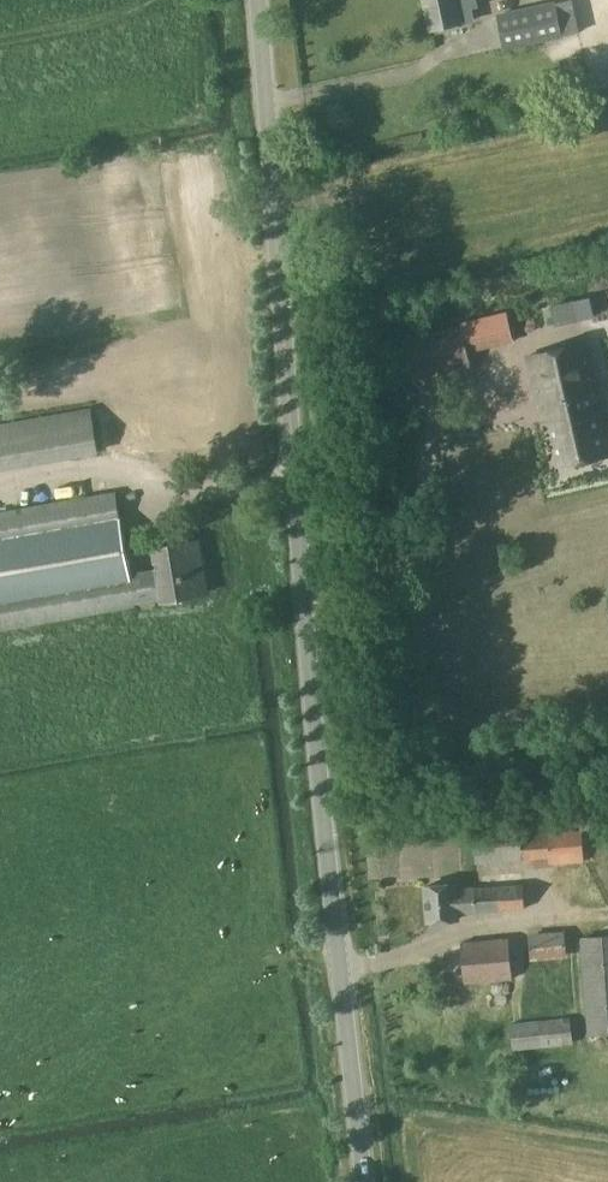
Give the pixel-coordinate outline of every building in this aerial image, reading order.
[(424,3),(430,28),(430,29),(474,19),(471,7),(476,6),(475,0),(423,0),(424,3)] [(555,1),(498,14),(505,49),(563,36),(555,1)] [(463,102),(451,104),(454,116),(466,114),(463,102)] [(556,325),(580,319),(577,298),(551,305),(556,325)] [(433,372),(471,364),(462,326),(405,339),(415,382),(434,378),(433,372)] [(607,453),(607,438),(585,342),(526,355),(552,466),(607,453)] [(96,451),(89,409),(0,424),(0,467),(96,451)] [(0,513),(0,629),(135,605),(135,602),(134,602),(129,575),(115,493),(114,493),(0,513)] [(159,570),(129,575),(134,602),(135,602),(163,597),(164,600),(209,592),(203,563),(198,564),(194,542),(200,541),(200,540),(155,548),(159,570)] [(473,861),(583,854),(581,830),(471,837),(473,861)] [(460,910),(524,906),(523,883),(456,888),(455,882),(425,884),(427,919),(461,916),(460,910)] [(607,1033),(607,935),(582,937),(590,1034),(607,1033)] [(464,981),(513,977),(509,937),(461,942),(464,981)] [(571,1017),(511,1023),(513,1046),(573,1040),(571,1017)]
